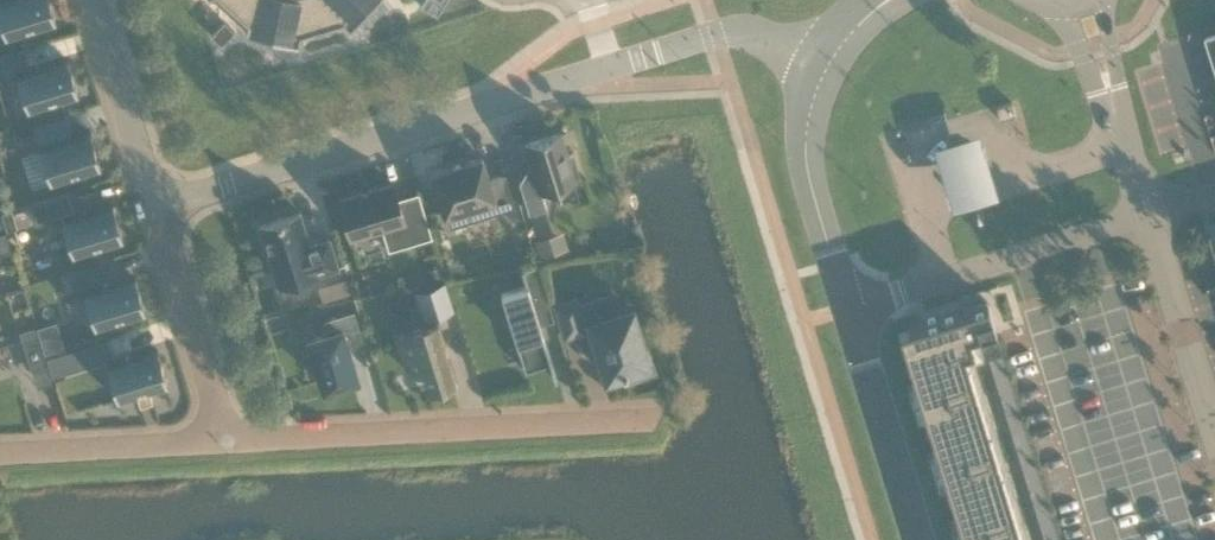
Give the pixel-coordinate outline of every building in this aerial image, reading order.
[(6,35),(5,35),(5,36),(56,20),(55,20),(49,0),(2,0),(0,1),(0,16),(6,35)] [(249,24),(246,34),(299,46),(301,35),(343,22),(350,29),(377,0),(222,0),(249,24)] [(440,0),(423,0),(420,5),(437,15),(444,2),(440,0)] [(234,29),(224,20),(211,34),(221,43),(234,29)] [(1206,34),(1214,63),(1214,31),(1206,34)] [(27,64),(22,47),(0,53),(0,72),(27,64)] [(28,108),(79,93),(78,92),(68,60),(68,59),(17,75),(18,76),(18,75),(28,108)] [(996,107),(1000,119),(1016,114),(1012,102),(996,107)] [(36,141),(70,130),(64,113),(31,123),(36,141)] [(975,129),(929,143),(940,174),(949,204),(995,190),(985,159),(975,129)] [(50,181),(101,165),(100,165),(90,133),(91,132),(40,147),(40,148),(41,148),(51,180),(50,180),(50,181)] [(519,182),(529,213),(546,207),(541,190),(576,179),(575,176),(579,175),(572,153),(568,154),(562,132),(524,144),(535,176),(519,182)] [(431,172),(443,213),(466,206),(470,219),(513,206),(503,175),(487,179),(481,157),(431,172)] [(372,190),(371,188),(359,192),(359,194),(338,200),(350,238),(381,229),(387,250),(431,238),(420,201),(399,207),(393,184),(372,190)] [(37,220),(73,210),(67,191),(31,202),(37,220)] [(113,205),(113,204),(62,220),(62,221),(63,220),(73,253),(72,253),(73,254),(123,238),(123,237),(122,237),(113,205)] [(259,225),(278,286),(338,267),(328,238),(309,244),(299,212),(282,218),(281,216),(276,217),(277,219),(259,225)] [(434,242),(444,239),(440,225),(430,228),(434,242)] [(539,255),(557,250),(552,234),(534,239),(539,255)] [(8,240),(0,242),(0,253),(11,249),(8,240)] [(71,270),(76,286),(103,278),(98,262),(71,270)] [(501,293),(525,371),(550,363),(555,380),(557,379),(539,319),(537,320),(535,312),(551,307),(538,264),(523,269),(523,268),(521,268),(526,285),(501,293)] [(145,310),(135,278),(136,278),(135,277),(85,293),(86,293),(95,325),(95,326),(146,310),(145,310)] [(331,282),(336,297),(350,293),(345,278),(331,282)] [(455,310),(446,281),(414,291),(423,320),(455,310)] [(627,370),(653,362),(647,344),(642,345),(631,309),(614,315),(608,295),(578,304),(576,298),(555,304),(565,336),(586,329),(585,329),(589,328),(598,356),(601,355),(607,376),(623,372),(623,373),(627,371),(627,370)] [(911,339),(902,342),(910,365),(963,348),(963,350),(973,347),(969,334),(995,326),(987,301),(961,309),(907,326),(911,339)] [(343,381),(356,377),(346,343),(362,338),(353,311),(325,320),(329,333),(310,339),(326,392),(344,386),(343,381)] [(454,379),(436,322),(411,330),(412,334),(399,338),(409,372),(423,368),(429,386),(454,379)] [(19,329),(22,339),(37,334),(34,325),(19,329)] [(60,332),(41,338),(46,355),(66,349),(60,332)] [(40,344),(37,334),(22,339),(32,371),(47,366),(40,344)] [(80,367),(114,356),(108,337),(74,347),(80,367)] [(963,348),(910,365),(920,399),(973,382),(963,350),(963,348)] [(153,400),(149,389),(168,383),(168,382),(167,383),(157,350),(158,350),(158,349),(107,365),(107,366),(108,366),(118,398),(117,398),(117,399),(136,393),(140,404),(141,404),(140,402),(151,398),(152,400),(153,400)] [(1003,353),(988,358),(991,367),(1005,362),(1003,353)] [(1005,362),(991,367),(994,376),(1008,371),(1005,362)] [(1008,371),(994,376),(997,385),(1011,380),(1008,371)] [(1011,380),(997,385),(999,394),(1014,389),(1011,380)] [(973,382),(920,399),(931,433),(984,416),(973,382)] [(1014,389),(999,394),(1002,403),(1017,398),(1014,389)] [(1017,398),(1002,403),(1005,412),(1019,407),(1017,398)] [(1019,407),(1005,412),(1008,421),(1022,416),(1019,407)] [(984,416),(931,433),(941,467),(994,450),(984,416)] [(1022,416),(1008,421),(1011,430),(1025,425),(1022,416)] [(1025,425),(1011,430),(1013,439),(1028,434),(1025,425)] [(1028,434),(1013,439),(1016,448),(1030,443),(1028,434)] [(1030,443),(1016,448),(1019,457),(1033,452),(1030,443)] [(994,450),(941,467),(952,501),(1005,484),(994,450)] [(1033,452),(1019,457),(1022,466),(1036,461),(1033,452)] [(1036,461),(1022,466),(1024,475),(1039,470),(1036,461)] [(1039,470),(1024,475),(1027,484),(1041,479),(1039,470)] [(1041,479),(1027,484),(1030,493),(1044,488),(1041,479)] [(1005,484),(952,501),(962,535),(1015,518),(1005,484)] [(1044,488),(1030,493),(1033,501),(1047,497),(1044,488)] [(1047,497),(1033,501),(1036,510),(1050,506),(1047,497)] [(1050,506),(1036,510),(1038,519),(1053,515),(1050,506)] [(1053,515),(1038,519),(1041,528),(1055,524),(1053,515)] [(962,535),(964,539),(1022,539),(1015,518),(962,535)] [(1055,524),(1041,528),(1044,537),(1058,533),(1055,524)]
